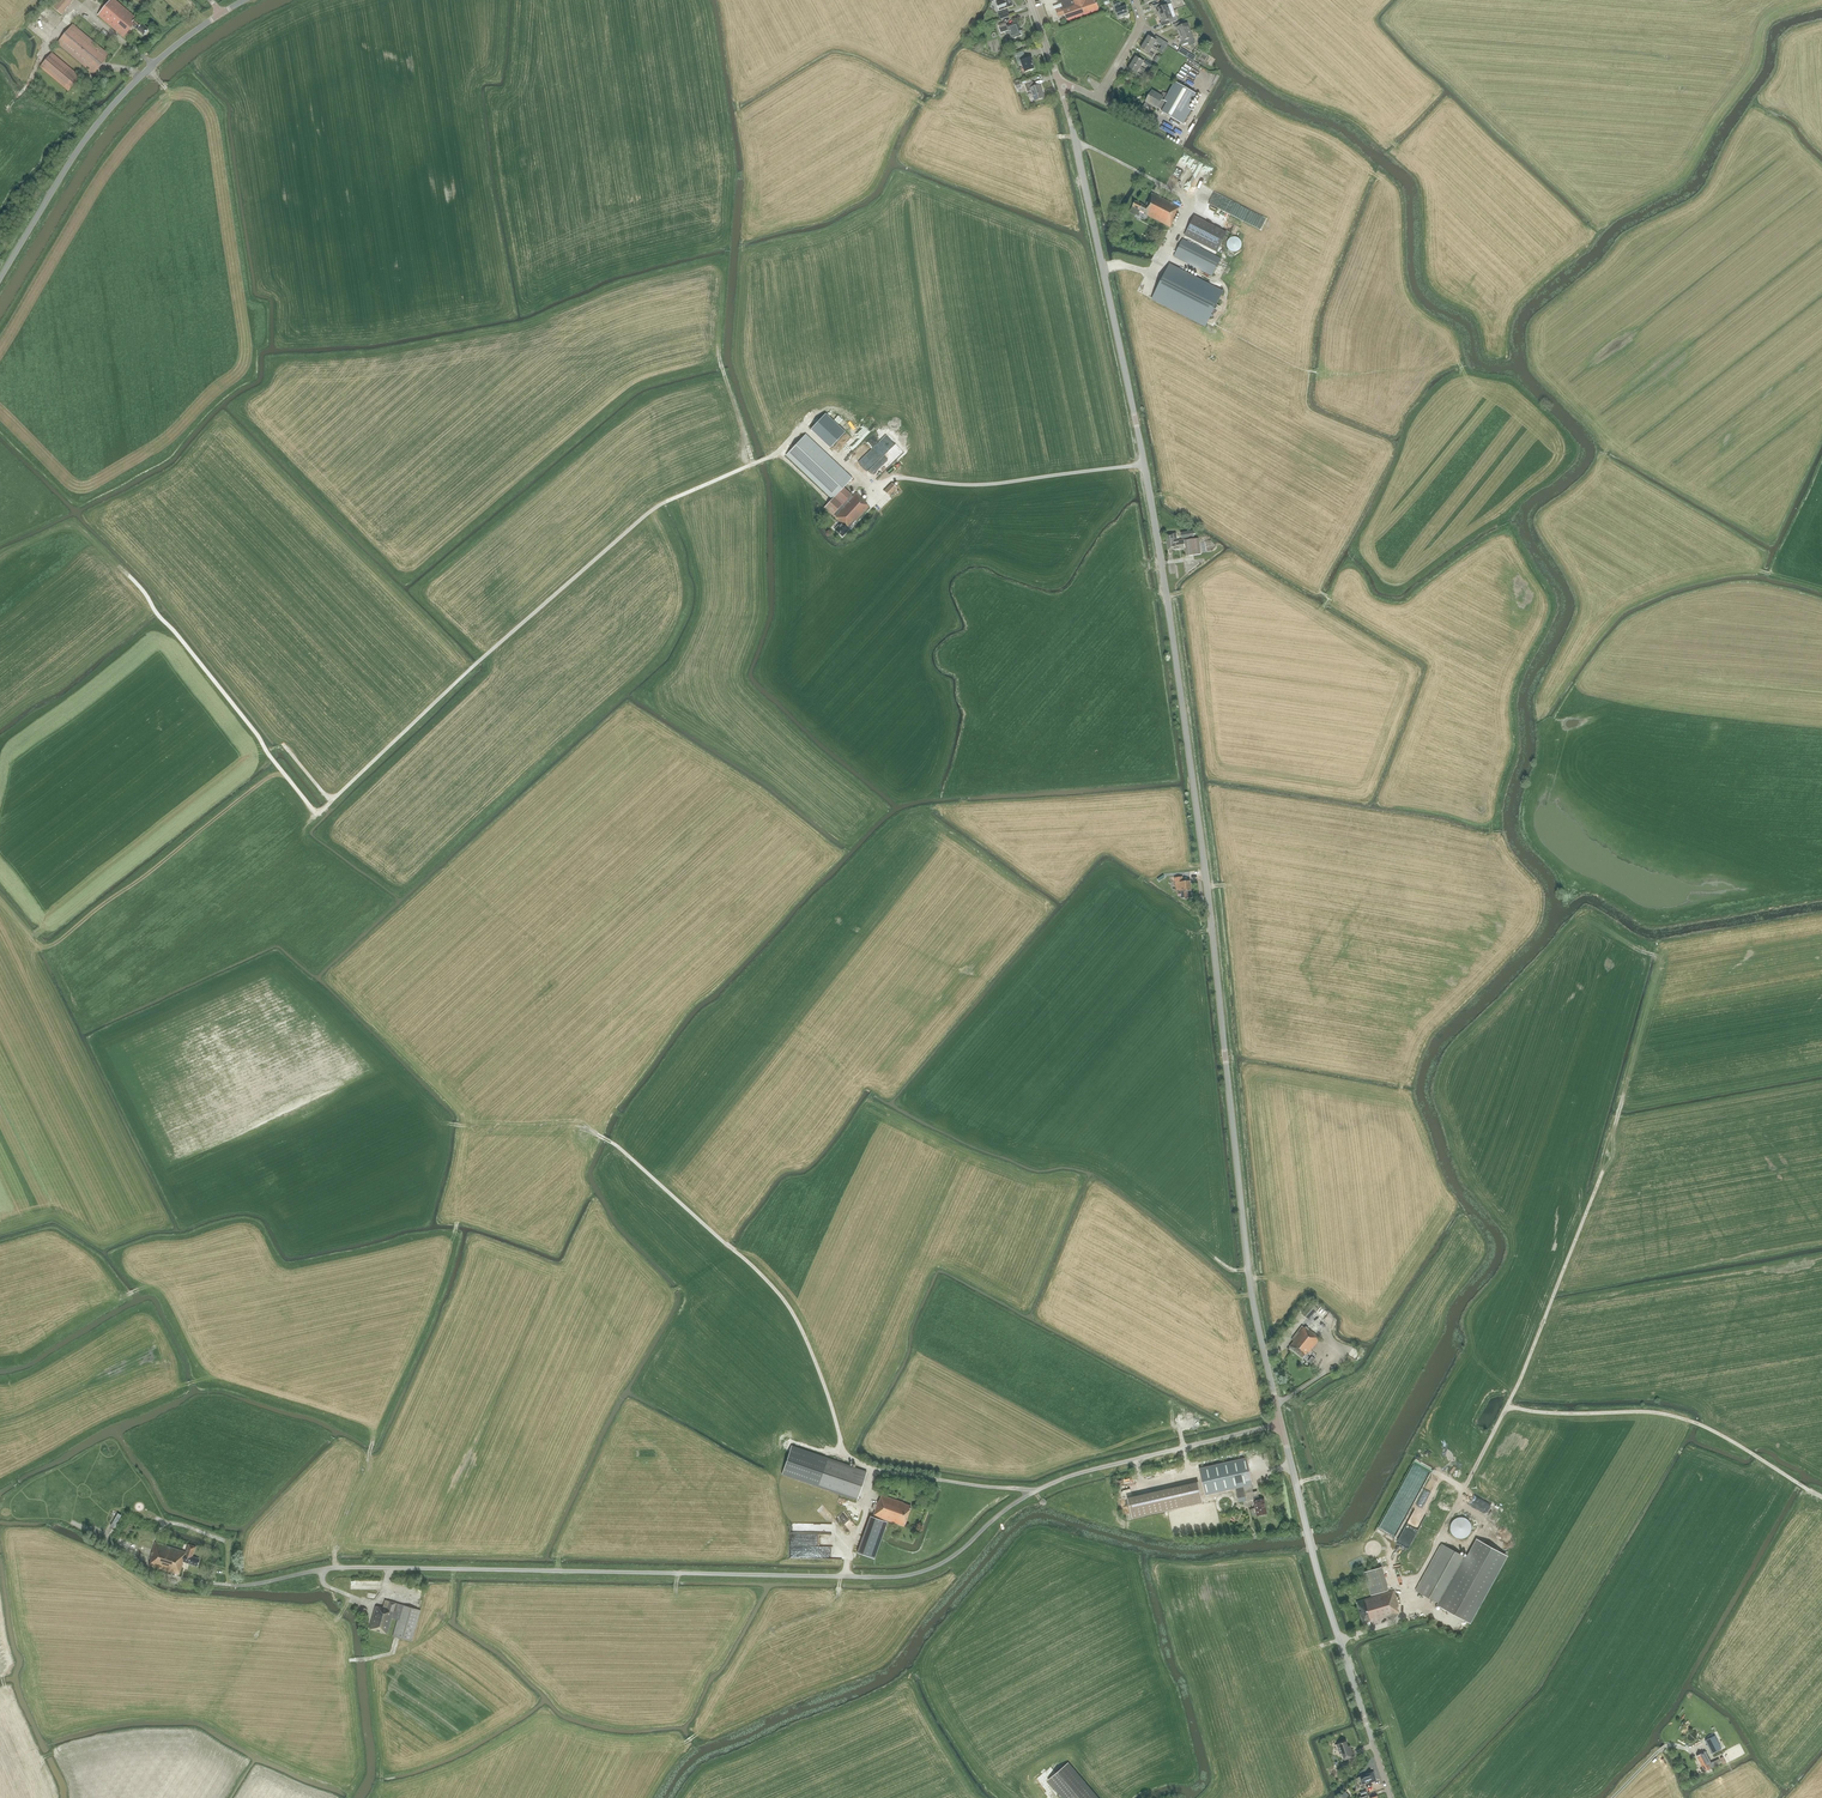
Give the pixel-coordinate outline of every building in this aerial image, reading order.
[(50,5),(62,15),(74,0),(55,0),(50,5)] [(123,37),(133,26),(144,35),(149,29),(136,19),(136,18),(115,0),(111,0),(102,10),(98,15),(123,37)] [(1002,1),(997,3),(999,10),(1004,8),(1004,9),(1013,6),(1011,0),(1001,0),(1002,1)] [(1057,1),(1060,8),(1056,9),(1058,17),(1065,14),(1067,20),(1099,8),(1096,0),(1059,0),(1057,1)] [(1121,8),(1120,5),(1119,1),(1114,3),(1115,7),(1115,6),(1117,10),(1116,10),(1118,17),(1128,14),(1125,7),(1121,8)] [(1162,2),(1153,6),(1155,10),(1157,9),(1159,16),(1171,11),(1168,4),(1164,6),(1162,2)] [(1007,9),(998,13),(1000,19),(1009,16),(1007,9)] [(1171,23),(1169,20),(1173,18),(1171,11),(1159,16),(1162,22),(1160,23),(1161,27),(1171,23)] [(1182,21),(1173,25),(1175,28),(1177,28),(1179,34),(1191,30),(1188,23),(1184,25),(1182,21)] [(1020,30),(1017,23),(999,29),(1001,33),(1005,32),(1005,35),(1010,33),(1012,39),(1022,35),(1023,33),(1022,31),(1020,30)] [(110,55),(73,24),(56,43),(94,75),(110,55)] [(1178,38),(1180,42),(1181,45),(1188,43),(1189,46),(1195,43),(1193,37),(1191,30),(1179,34),(1180,38),(1178,38)] [(1148,36),(1144,42),(1153,47),(1152,48),(1156,51),(1158,48),(1154,46),(1157,41),(1148,36)] [(1149,54),(1148,54),(1153,57),(1154,54),(1150,52),(1152,48),(1153,47),(1144,42),(1141,48),(1149,54)] [(1180,47),(1178,51),(1184,56),(1187,51),(1180,47)] [(1187,52),(1184,56),(1191,60),(1194,56),(1187,52)] [(68,91),(80,77),(52,53),(40,67),(68,91)] [(1032,60),(1031,57),(1025,59),(1023,55),(1016,57),(1019,65),(1022,64),(1025,72),(1034,69),(1031,61),(1032,60)] [(1145,69),(1141,67),(1144,62),(1136,57),(1132,63),(1140,68),(1140,69),(1144,72),(1145,69)] [(1155,64),(1147,59),(1144,63),(1152,68),(1155,64)] [(1193,67),(1195,64),(1188,61),(1185,66),(1188,68),(1187,70),(1192,72),(1192,71),(1199,75),(1201,70),(1193,67)] [(1128,69),(1136,74),(1136,75),(1140,78),(1141,75),(1137,73),(1140,69),(1140,68),(1132,63),(1128,69)] [(1035,86),(1033,82),(1025,84),(1028,92),(1031,90),(1035,101),(1044,97),(1040,85),(1035,86)] [(1152,90),(1150,95),(1148,97),(1146,102),(1144,105),(1148,108),(1150,104),(1157,108),(1157,107),(1163,110),(1162,112),(1183,124),(1192,110),(1189,108),(1197,94),(1175,82),(1164,100),(1162,99),(1164,96),(1165,97),(1167,93),(1166,93),(1165,93),(1163,92),(1161,95),(1152,90)] [(1172,134),(1175,128),(1168,125),(1165,131),(1172,134)] [(1135,201),(1130,211),(1138,215),(1136,214),(1139,209),(1146,213),(1145,214),(1170,227),(1178,212),(1177,212),(1180,207),(1152,193),(1146,206),(1135,201)] [(1185,235),(1217,252),(1227,232),(1195,216),(1185,235)] [(1230,238),(1229,239),(1228,240),(1227,241),(1227,243),(1227,244),(1227,246),(1227,247),(1228,248),(1229,249),(1230,250),(1232,251),(1233,251),(1235,251),(1236,251),(1238,251),(1239,250),(1240,249),(1241,247),(1241,246),(1242,245),(1242,243),(1241,242),(1241,240),(1240,239),(1239,238),(1237,237),(1236,237),(1235,237),(1233,237),(1232,237),(1230,238)] [(1212,275),(1221,258),(1183,239),(1174,256),(1212,275)] [(1170,265),(1152,298),(1205,326),(1223,292),(1170,265)] [(826,413),(811,429),(830,448),(845,432),(826,413)] [(846,528),(853,520),(855,521),(869,506),(864,502),(865,501),(856,493),(853,496),(843,488),(852,478),(805,435),(786,455),(832,498),(824,507),(846,528)] [(884,491),(889,496),(897,488),(891,483),(884,491)] [(835,532),(843,538),(849,530),(841,524),(835,532)] [(1177,540),(1176,533),(1166,534),(1167,541),(1177,540)] [(1177,540),(1167,541),(1168,550),(1169,553),(1173,552),(1173,549),(1185,547),(1186,556),(1201,554),(1198,537),(1184,539),(1178,540),(1177,540)] [(1183,881),(1183,876),(1175,877),(1176,892),(1181,891),(1182,897),(1185,897),(1185,899),(1192,898),(1190,880),(1183,881)] [(1317,1308),(1311,1303),(1302,1313),(1308,1319),(1317,1308)] [(1308,1330),(1302,1325),(1292,1339),(1294,1341),(1289,1346),(1303,1357),(1307,1352),(1308,1354),(1321,1338),(1309,1329),(1308,1330)] [(1353,1356),(1355,1348),(1346,1346),(1345,1354),(1353,1356)] [(782,1474),(857,1500),(867,1472),(792,1446),(782,1474)] [(1254,1499),(1254,1501),(1255,1507),(1252,1508),(1251,1509),(1252,1515),(1253,1515),(1257,1514),(1257,1516),(1267,1513),(1264,1499),(1259,1500),(1257,1491),(1253,1492),(1251,1484),(1253,1484),(1246,1457),(1199,1468),(1205,1495),(1236,1488),(1237,1491),(1236,1492),(1239,1502),(1246,1500),(1254,1499)] [(1198,1482),(1127,1498),(1132,1518),(1203,1502),(1198,1482)] [(904,1526),(911,1506),(903,1503),(904,1503),(881,1495),(879,1501),(878,1500),(859,1553),(874,1558),(887,1520),(904,1526)] [(136,1500),(135,1509),(143,1509),(144,1500),(136,1500)] [(112,1520),(110,1522),(115,1525),(122,1512),(114,1508),(109,1518),(112,1520)] [(839,1517),(847,1525),(852,1520),(844,1512),(839,1517)] [(1388,1513),(1380,1530),(1397,1538),(1405,1521),(1388,1513)] [(1460,1517),(1459,1517),(1458,1517),(1457,1518),(1456,1518),(1455,1519),(1454,1519),(1454,1520),(1453,1521),(1452,1522),(1451,1523),(1451,1524),(1451,1525),(1450,1526),(1450,1527),(1450,1528),(1451,1530),(1451,1531),(1451,1532),(1452,1533),(1453,1534),(1453,1535),(1454,1536),(1455,1536),(1456,1537),(1457,1537),(1458,1538),(1459,1538),(1460,1538),(1461,1538),(1462,1538),(1463,1538),(1464,1538),(1465,1537),(1466,1537),(1467,1536),(1468,1536),(1469,1535),(1469,1534),(1470,1533),(1470,1532),(1471,1531),(1471,1530),(1471,1529),(1472,1528),(1472,1527),(1471,1526),(1471,1525),(1471,1524),(1471,1523),(1470,1522),(1469,1521),(1468,1520),(1467,1519),(1466,1519),(1465,1518),(1464,1518),(1463,1517),(1462,1517),(1461,1517),(1460,1517)] [(816,1533),(823,1535),(825,1526),(821,1525),(820,1529),(817,1528),(816,1533)] [(1438,1603),(1438,1605),(1470,1622),(1507,1555),(1478,1539),(1467,1558),(1441,1544),(1416,1590),(1438,1603)] [(200,1559),(193,1556),(196,1546),(189,1544),(186,1552),(155,1542),(150,1559),(151,1559),(149,1566),(179,1575),(184,1561),(198,1566),(200,1559)] [(1353,1568),(1367,1562),(1364,1556),(1350,1562),(1353,1568)] [(1364,1572),(1371,1595),(1388,1590),(1381,1567),(1364,1572)] [(1394,1591),(1386,1593),(1356,1602),(1363,1622),(1377,1618),(1377,1620),(1399,1613),(1397,1607),(1399,1607),(1394,1591)] [(383,1607),(382,1606),(381,1607),(376,1606),(369,1628),(387,1634),(392,1618),(398,1619),(393,1636),(411,1642),(421,1610),(385,1600),(383,1607)] [(1722,1749),(1715,1735),(1705,1740),(1712,1753),(1722,1749)] [(1344,1760),(1354,1757),(1350,1748),(1348,1748),(1346,1741),(1336,1744),(1340,1753),(1342,1753),(1344,1760)] [(1711,1762),(1705,1751),(1697,1755),(1705,1771),(1713,1767),(1713,1766),(1721,1762),(1719,1758),(1711,1762)] [(1069,1763),(1049,1780),(1064,1797),(1099,1797),(1069,1763)] [(1363,1775),(1359,1776),(1362,1784),(1369,1781),(1369,1782),(1370,1782),(1377,1780),(1374,1772),(1363,1775)]
